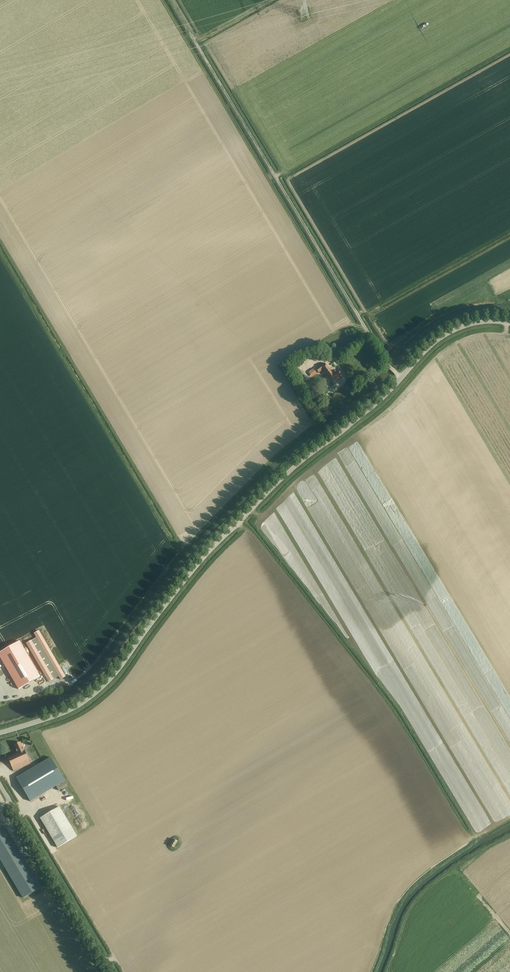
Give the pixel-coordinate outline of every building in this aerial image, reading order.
[(319,373),(323,369),(329,376),(322,381),(327,387),(342,376),(337,371),(335,372),(332,374),(324,363),(316,369),(315,368),(306,375),(309,379),(318,372),(319,373)] [(39,631),(34,634),(36,638),(31,641),(26,643),(50,683),(55,680),(59,677),(60,679),(65,677),(39,631)] [(40,677),(20,641),(0,653),(0,658),(18,689),(40,677)] [(30,764),(23,748),(24,748),(23,744),(22,744),(21,742),(14,745),(16,750),(15,750),(17,753),(7,758),(14,771),(30,764)] [(56,787),(59,791),(68,786),(51,758),(16,778),(30,802),(56,787)] [(57,847),(77,836),(60,807),(40,819),(57,847)] [(0,830),(0,859),(3,864),(23,898),(40,888),(20,853),(5,827),(4,827),(4,828),(0,830)]
